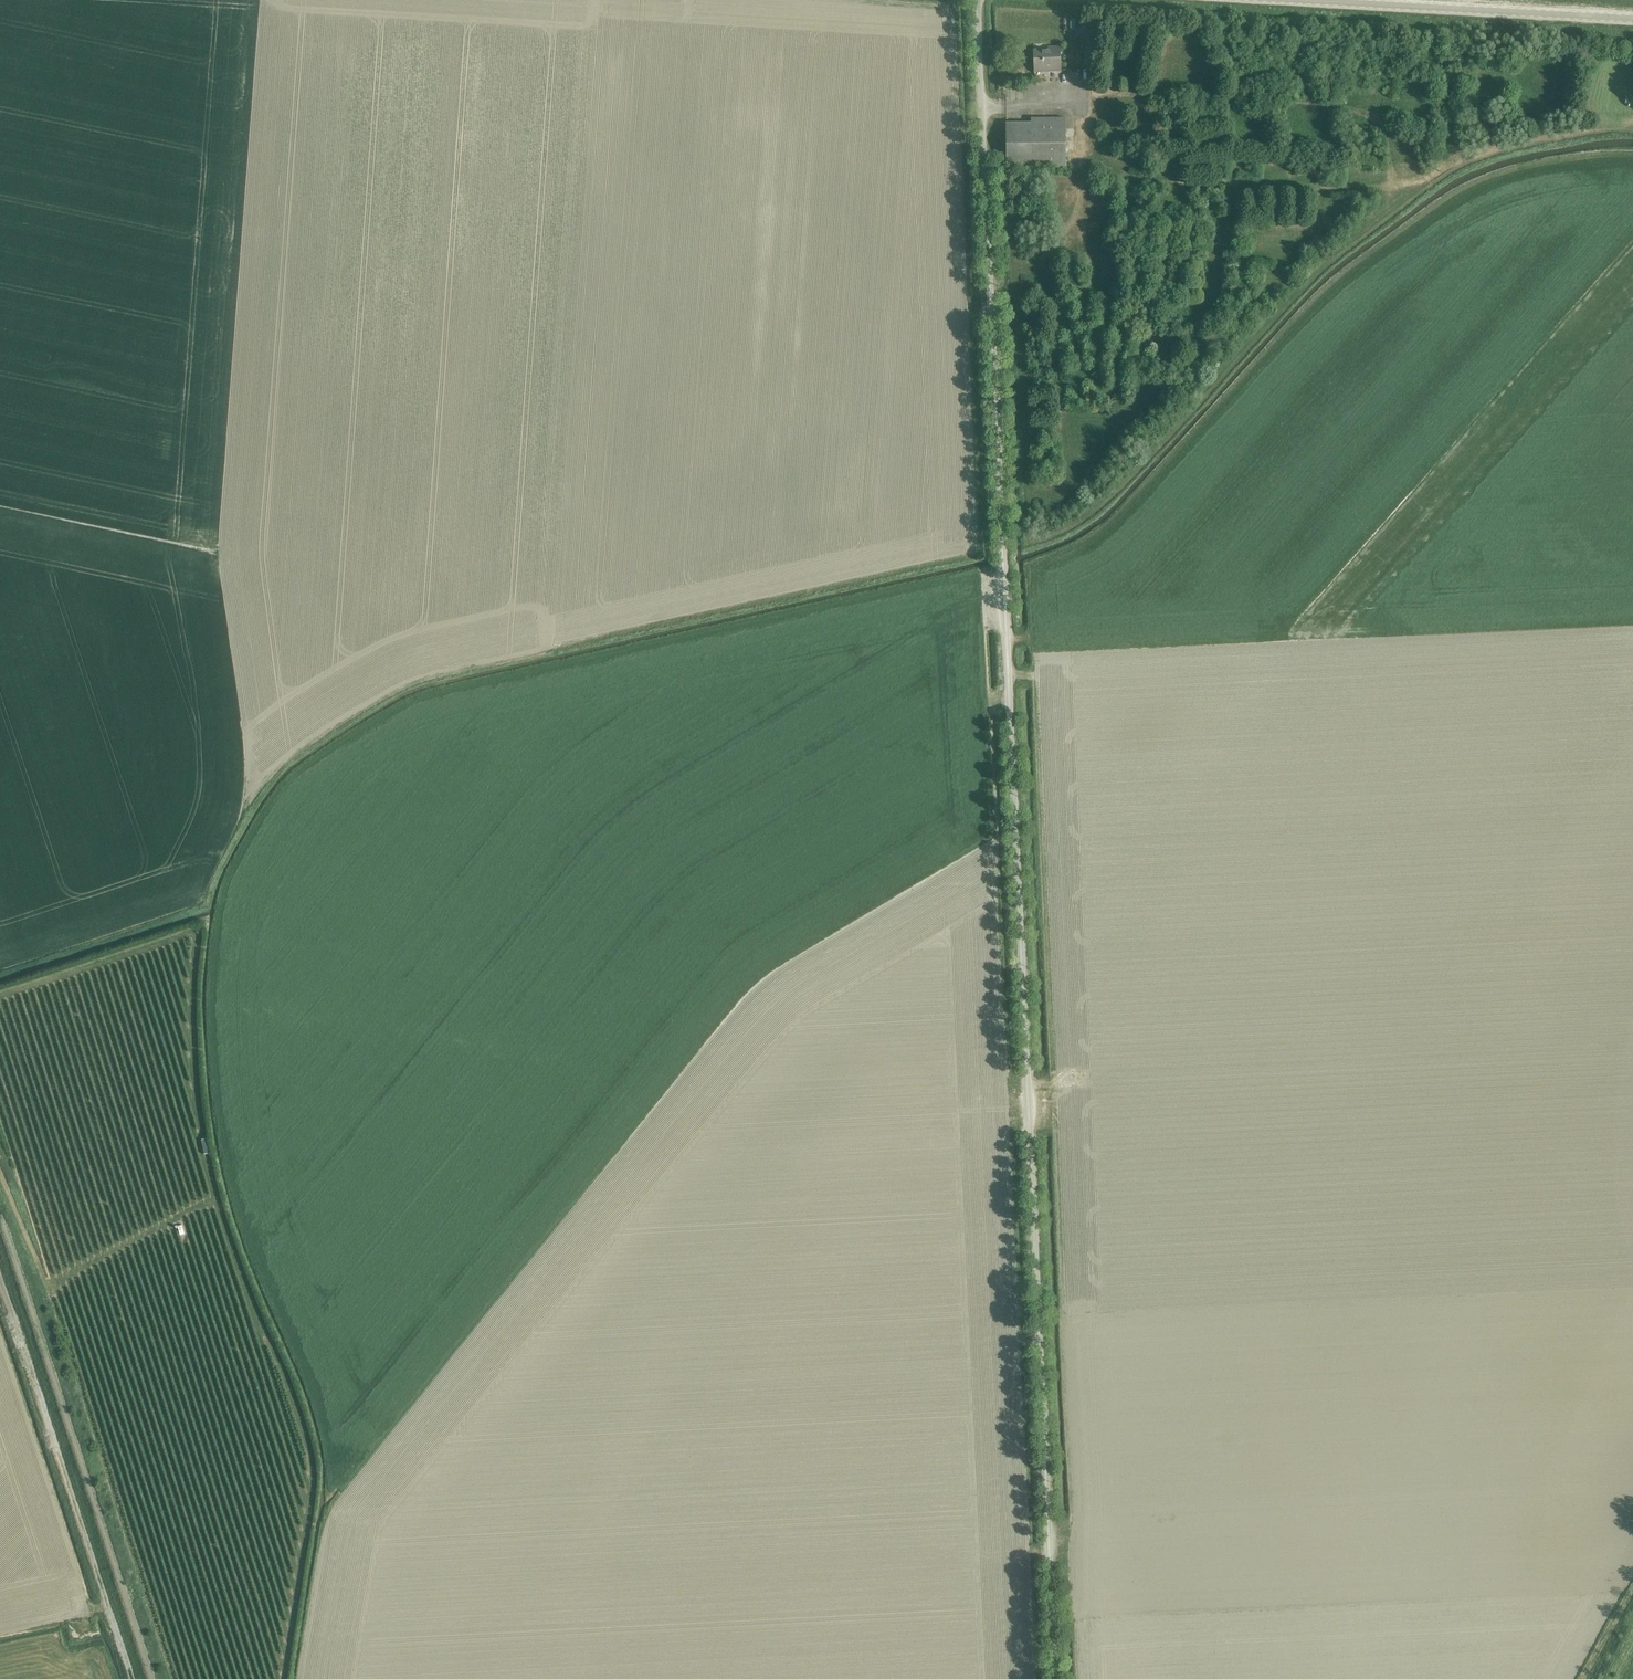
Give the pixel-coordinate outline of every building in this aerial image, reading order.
[(1035,72),(1060,70),(1059,48),(1049,48),(1049,51),(1034,51),(1035,72)] [(1006,124),(1006,167),(1065,167),(1065,119),(1031,119),(1031,124),(1006,124)] [(180,1221),(174,1223),(176,1234),(183,1233),(180,1221)]
